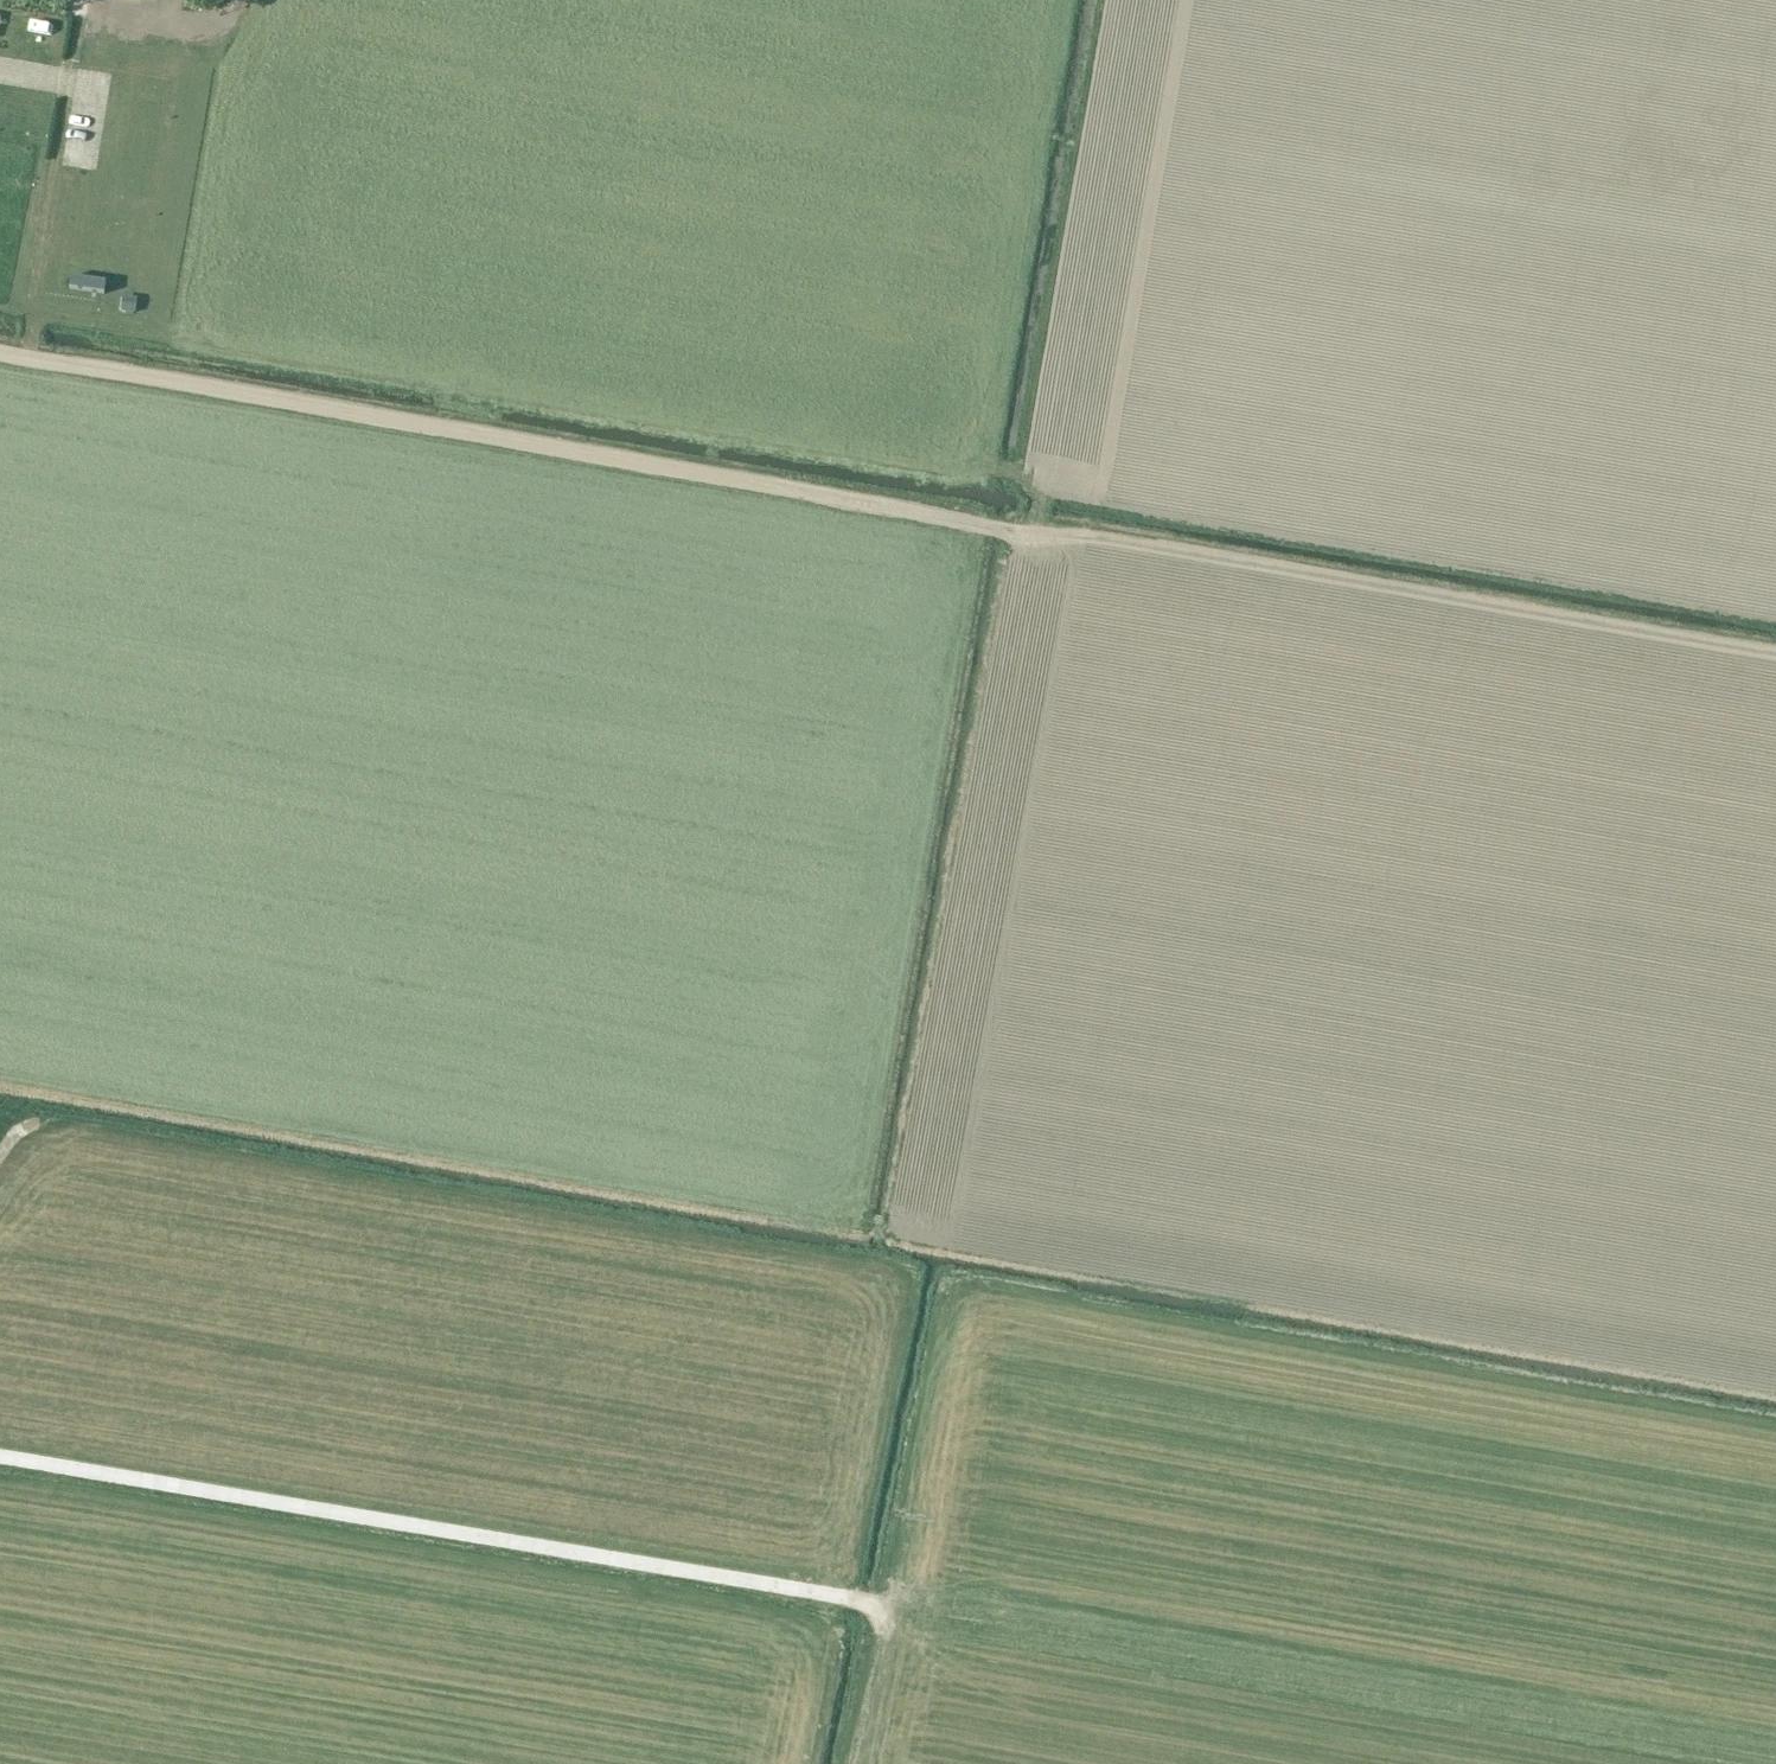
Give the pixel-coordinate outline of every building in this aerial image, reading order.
[(123,298),(121,310),(135,313),(137,301),(123,298)]
